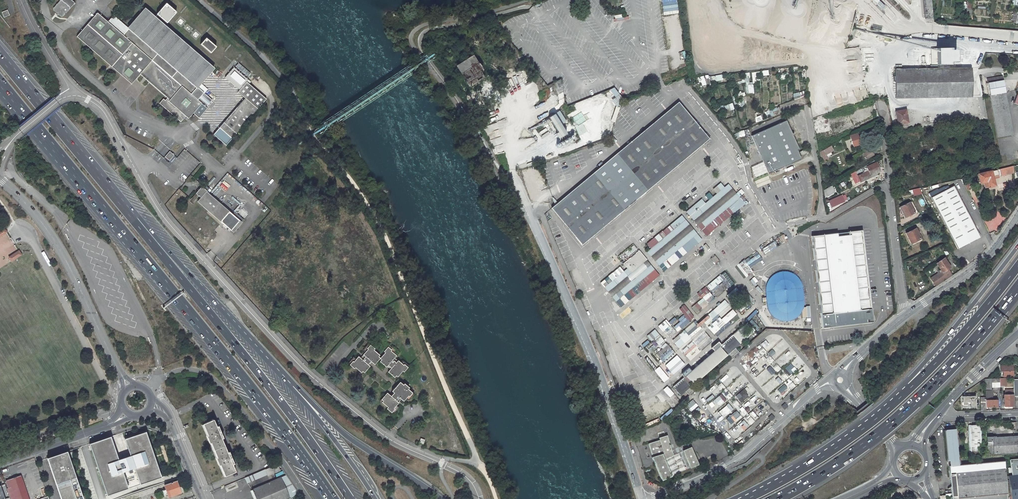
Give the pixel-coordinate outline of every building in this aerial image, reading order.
[(664,18),(670,17),(670,14),(679,13),(676,0),(661,3),(664,18)] [(878,0),(873,0),(882,9),(885,7),(878,0)] [(924,22),(933,22),(931,0),(922,0),(924,22)] [(69,9),(68,7),(61,1),(60,1),(54,8),(54,10),(61,16),(63,16),(69,9)] [(176,12),(166,3),(156,14),(167,23),(176,12)] [(144,9),(128,27),(129,28),(128,29),(112,16),(108,22),(97,13),(77,37),(131,84),(140,74),(167,98),(165,100),(163,99),(159,103),(181,122),(186,116),(188,118),(193,113),(199,118),(207,108),(206,107),(212,100),(198,88),(214,69),(144,9)] [(206,38),(200,44),(210,53),(216,47),(206,38)] [(846,61),(847,73),(862,72),(861,57),(860,57),(859,47),(845,48),(846,56),(854,55),(854,60),(846,61)] [(941,48),(930,49),(931,64),(942,64),(946,64),(946,49),(941,49),(941,48)] [(946,48),(946,49),(946,64),(949,64),(949,62),(955,62),(955,50),(949,50),(949,48),(946,48)] [(472,54),(454,65),(465,83),(483,72),(472,54)] [(247,77),(250,73),(238,63),(235,67),(247,77)] [(266,99),(246,82),(248,80),(234,67),(225,77),(238,89),(236,91),(245,98),(213,134),(226,145),(266,99)] [(895,98),(946,97),(946,68),(904,69),(904,73),(900,73),(900,96),(895,96),(895,98)] [(946,97),(972,97),(971,68),(946,68),(946,97)] [(895,96),(900,96),(900,73),(904,73),(904,69),(895,69),(895,76),(895,81),(895,96)] [(701,86),(710,83),(707,74),(698,77),(701,86)] [(248,80),(246,82),(266,99),(274,90),(256,75),(250,81),(248,80)] [(997,137),(1013,135),(1005,93),(1002,77),(987,79),(990,95),(997,137)] [(561,79),(555,80),(558,98),(564,97),(561,79)] [(745,85),(745,94),(754,93),(753,84),(745,85)] [(612,95),(609,97),(616,107),(624,100),(613,86),(609,90),(612,95)] [(582,245),(709,139),(678,102),(673,107),(557,203),(555,205),(551,208),(582,245)] [(580,109),(572,114),(582,133),(579,134),(580,135),(587,131),(582,123),(587,121),(580,109)] [(559,110),(548,116),(558,137),(565,133),(560,123),(565,121),(559,110)] [(898,124),(908,122),(906,110),(896,111),(897,116),(898,124)] [(818,135),(830,131),(825,115),(813,119),(818,135)] [(786,120),(752,135),(763,162),(768,174),(801,160),(798,150),(799,149),(797,144),(793,135),(794,133),(792,132),(787,120),(786,120)] [(574,130),(558,136),(562,146),(577,140),(574,130)] [(862,139),(861,136),(858,137),(857,134),(850,136),(853,146),(860,144),(859,140),(862,139)] [(830,152),(833,150),(831,146),(819,152),(824,160),(828,158),(827,157),(831,154),(830,152)] [(160,154),(164,157),(169,150),(166,147),(160,154)] [(867,159),(874,155),(871,149),(864,153),(867,159)] [(164,158),(169,161),(174,154),(169,151),(164,158)] [(877,173),(880,171),(875,160),(855,171),(860,182),(877,174),(877,173)] [(1002,175),(1014,173),(1013,166),(1000,169),(1002,175)] [(993,177),(999,175),(997,170),(992,171),(978,174),(980,183),(983,182),(985,182),(985,183),(986,188),(995,185),(993,177)] [(754,181),(757,188),(771,183),(768,175),(754,181)] [(736,193),(728,184),(705,203),(709,208),(694,221),(701,230),(740,198),(736,193)] [(205,186),(203,188),(201,187),(196,194),(201,198),(197,202),(231,231),(231,230),(233,232),(242,222),(241,222),(242,221),(239,218),(240,217),(235,212),(232,214),(206,192),(209,189),(205,186)] [(825,197),(834,192),(831,186),(824,190),(825,197)] [(957,249),(980,237),(954,186),(931,198),(957,249)] [(912,189),(913,196),(921,194),(920,187),(912,189)] [(738,191),(736,193),(745,205),(748,203),(738,191)] [(740,198),(701,230),(706,236),(745,204),(740,198)] [(705,203),(701,199),(686,212),(694,221),(709,208),(705,203)] [(918,213),(912,201),(909,203),(914,213),(909,215),(910,217),(918,213)] [(914,213),(909,203),(900,207),(905,218),(909,215),(914,213)] [(985,220),(991,231),(1007,223),(1001,211),(985,220)] [(643,248),(647,252),(685,220),(681,215),(643,248)] [(697,234),(685,220),(647,252),(659,266),(697,234)] [(916,228),(906,233),(911,244),(915,242),(916,244),(923,240),(919,233),(918,233),(916,228)] [(870,302),(861,230),(845,232),(846,236),(835,237),(834,234),(809,237),(820,328),(872,321),(870,302)] [(697,234),(659,266),(664,272),(702,240),(697,234)] [(788,241),(784,234),(782,235),(774,240),(775,241),(778,246),(788,241)] [(778,246),(775,241),(762,248),(765,254),(778,246)] [(11,261),(21,255),(19,251),(9,257),(11,261)] [(646,260),(639,251),(623,264),(627,268),(631,273),(646,260)] [(759,254),(747,263),(748,265),(761,256),(759,254)] [(761,256),(748,265),(750,268),(763,259),(761,256)] [(948,269),(950,268),(944,258),(936,263),(941,269),(939,270),(940,272),(930,278),(936,286),(952,275),(949,270),(944,274),(943,273),(948,269)] [(654,270),(646,260),(631,273),(627,268),(624,271),(604,288),(616,302),(654,270)] [(747,263),(744,260),(737,265),(746,277),(753,272),(750,268),(748,265),(747,263)] [(600,283),(604,288),(624,271),(620,267),(600,283)] [(654,270),(616,302),(621,308),(659,275),(654,270)] [(724,272),(722,274),(732,285),(734,283),(724,272)] [(765,289),(766,298),(766,303),(767,309),(769,314),(774,319),(779,321),(783,322),(789,322),(794,319),(798,316),(801,313),(803,306),(804,301),(802,288),(801,283),(798,279),(795,275),(792,273),(787,272),(783,272),(780,272),(776,273),(771,276),(768,281),(766,285),(765,289)] [(722,274),(719,276),(721,278),(723,280),(725,283),(729,287),(732,285),(722,274)] [(708,286),(709,288),(721,278),(719,276),(708,286)] [(721,278),(709,288),(711,290),(723,280),(721,278)] [(723,280),(711,290),(713,293),(725,283),(723,280)] [(706,287),(697,294),(701,299),(703,297),(709,292),(706,287)] [(715,298),(709,292),(703,297),(703,298),(705,300),(709,304),(715,298)] [(705,300),(703,298),(692,307),(693,309),(705,300)] [(745,298),(735,306),(740,312),(750,304),(745,298)] [(705,300),(693,309),(697,314),(709,304),(705,300)] [(725,300),(702,321),(706,325),(729,305),(725,300)] [(685,305),(682,307),(692,319),(694,317),(685,305)] [(682,307),(680,309),(689,321),(692,319),(682,307)] [(733,309),(710,330),(714,334),(737,314),(733,309)] [(758,312),(756,310),(746,320),(748,322),(758,312)] [(686,317),(674,327),(676,329),(688,320),(686,317)] [(658,326),(661,329),(669,322),(666,320),(658,326)] [(690,322),(688,320),(676,329),(678,332),(690,322)] [(749,336),(759,327),(753,321),(743,329),(749,336)] [(669,322),(661,329),(663,331),(671,325),(669,322)] [(698,324),(674,343),(679,348),(702,329),(698,324)] [(684,377),(673,387),(680,396),(685,391),(689,395),(697,388),(693,384),(727,355),(730,359),(739,352),(735,348),(748,336),(741,328),(721,345),(718,342),(712,347),(711,348),(714,351),(691,371),(688,368),(681,374),(684,377)] [(647,336),(649,339),(657,332),(655,330),(647,336)] [(657,332),(649,339),(651,341),(659,335),(657,332)] [(706,333),(683,353),(687,358),(710,338),(706,333)] [(404,364),(403,365),(400,363),(398,360),(397,361),(393,359),(396,356),(393,353),(391,351),(391,350),(388,347),(383,352),(385,353),(380,358),(378,357),(379,355),(373,350),(375,349),(370,345),(367,348),(367,349),(365,352),(363,355),(364,356),(361,359),(358,356),(356,359),(353,362),(352,361),(349,365),(354,369),(355,368),(361,373),(362,371),(364,373),(370,366),(368,365),(371,361),(374,365),(378,360),(380,359),(381,360),(379,362),(386,367),(388,365),(391,368),(388,372),(394,378),(396,376),(397,377),(402,371),(404,372),(408,367),(404,364)] [(668,345),(656,354),(662,361),(674,352),(668,345)] [(677,356),(666,366),(673,374),(685,364),(677,356)] [(647,357),(645,358),(655,371),(657,369),(647,357)] [(776,372),(780,369),(775,362),(771,364),(776,372)] [(783,370),(790,376),(796,369),(789,363),(783,370)] [(796,383),(811,371),(806,365),(791,377),(796,383)] [(1013,374),(1013,365),(1000,366),(1001,372),(1004,372),(1003,377),(1007,377),(1007,374),(1013,374)] [(770,366),(766,369),(771,375),(775,372),(770,366)] [(654,371),(664,382),(668,378),(659,367),(654,371)] [(754,379),(759,385),(769,378),(763,371),(754,379)] [(1000,391),(1000,388),(999,378),(992,378),(992,391),(996,391),(1000,391)] [(412,393),(408,389),(409,388),(404,384),(403,385),(399,382),(391,391),(393,393),(391,396),(387,393),(381,399),(383,401),(382,402),(388,407),(386,409),(391,413),(394,409),(394,408),(396,406),(398,403),(397,402),(400,399),(403,401),(405,398),(408,396),(409,396),(412,393)] [(713,385),(702,394),(708,402),(721,391),(728,399),(732,396),(721,383),(715,387),(713,385)] [(785,383),(780,387),(786,394),(790,391),(785,383)] [(667,386),(663,389),(670,397),(674,394),(667,386)] [(740,402),(750,395),(744,388),(735,395),(740,402)] [(780,388),(775,392),(779,397),(784,392),(780,388)] [(1014,395),(1013,389),(1004,389),(1004,392),(1003,392),(1004,406),(1013,406),(1013,395),(1014,395)] [(721,394),(712,401),(713,403),(709,406),(713,412),(727,401),(721,394)] [(976,407),(975,396),(963,396),(963,405),(966,405),(966,407),(976,407)] [(735,399),(731,402),(735,408),(740,404),(735,399)] [(722,417),(733,410),(729,404),(718,410),(722,417)] [(756,407),(750,412),(756,419),(762,414),(756,407)] [(743,416),(747,413),(743,408),(739,411),(743,416)] [(726,419),(731,424),(740,415),(735,410),(726,419)] [(741,434),(754,421),(748,415),(735,428),(741,434)] [(213,419),(202,424),(207,435),(206,436),(209,444),(210,443),(216,457),(215,458),(218,466),(219,465),(224,476),(235,472),(232,465),(234,464),(229,452),(227,452),(225,447),(224,445),(222,439),(223,438),(218,426),(216,426),(213,419)] [(969,456),(982,456),(982,422),(968,423),(969,456)] [(1005,468),(1004,461),(959,465),(955,429),(945,430),(948,461),(949,460),(950,466),(949,466),(952,498),(957,498),(964,497),(972,497),(979,496),(986,495),(993,495),(1000,494),(1007,493),(1005,468)] [(110,437),(90,444),(107,495),(128,488),(123,472),(129,470),(130,473),(132,472),(131,469),(134,468),(140,485),(162,478),(146,431),(124,439),(130,455),(128,456),(127,454),(124,455),(125,458),(118,460),(110,437)] [(659,440),(648,444),(652,457),(651,457),(662,481),(671,477),(664,460),(674,456),(667,435),(659,438),(659,440)] [(1004,437),(1003,455),(1017,454),(1017,436),(1004,437)] [(1003,455),(1004,437),(996,437),(987,437),(987,442),(987,446),(982,446),(983,456),(1003,455)] [(683,450),(690,468),(699,465),(691,447),(683,450)] [(66,451),(47,458),(61,498),(83,498),(66,451)] [(664,460),(671,477),(680,472),(686,470),(679,453),(674,456),(664,460)] [(1012,476),(1017,475),(1017,459),(1010,459),(1012,476)] [(268,475),(280,470),(277,462),(272,465),(273,466),(266,469),(268,475)] [(267,474),(265,470),(245,478),(247,483),(267,474)] [(21,475),(9,479),(11,487),(14,496),(15,498),(29,498),(21,475)] [(293,486),(286,475),(252,490),(256,498),(289,498),(290,498),(292,498),(299,495),(293,486)] [(1008,476),(1011,498),(1017,498),(1017,475),(1012,476),(1008,476)] [(181,487),(179,487),(176,481),(164,485),(166,489),(163,491),(164,495),(167,494),(168,497),(181,493),(181,492),(182,490),(182,489),(181,487)]
